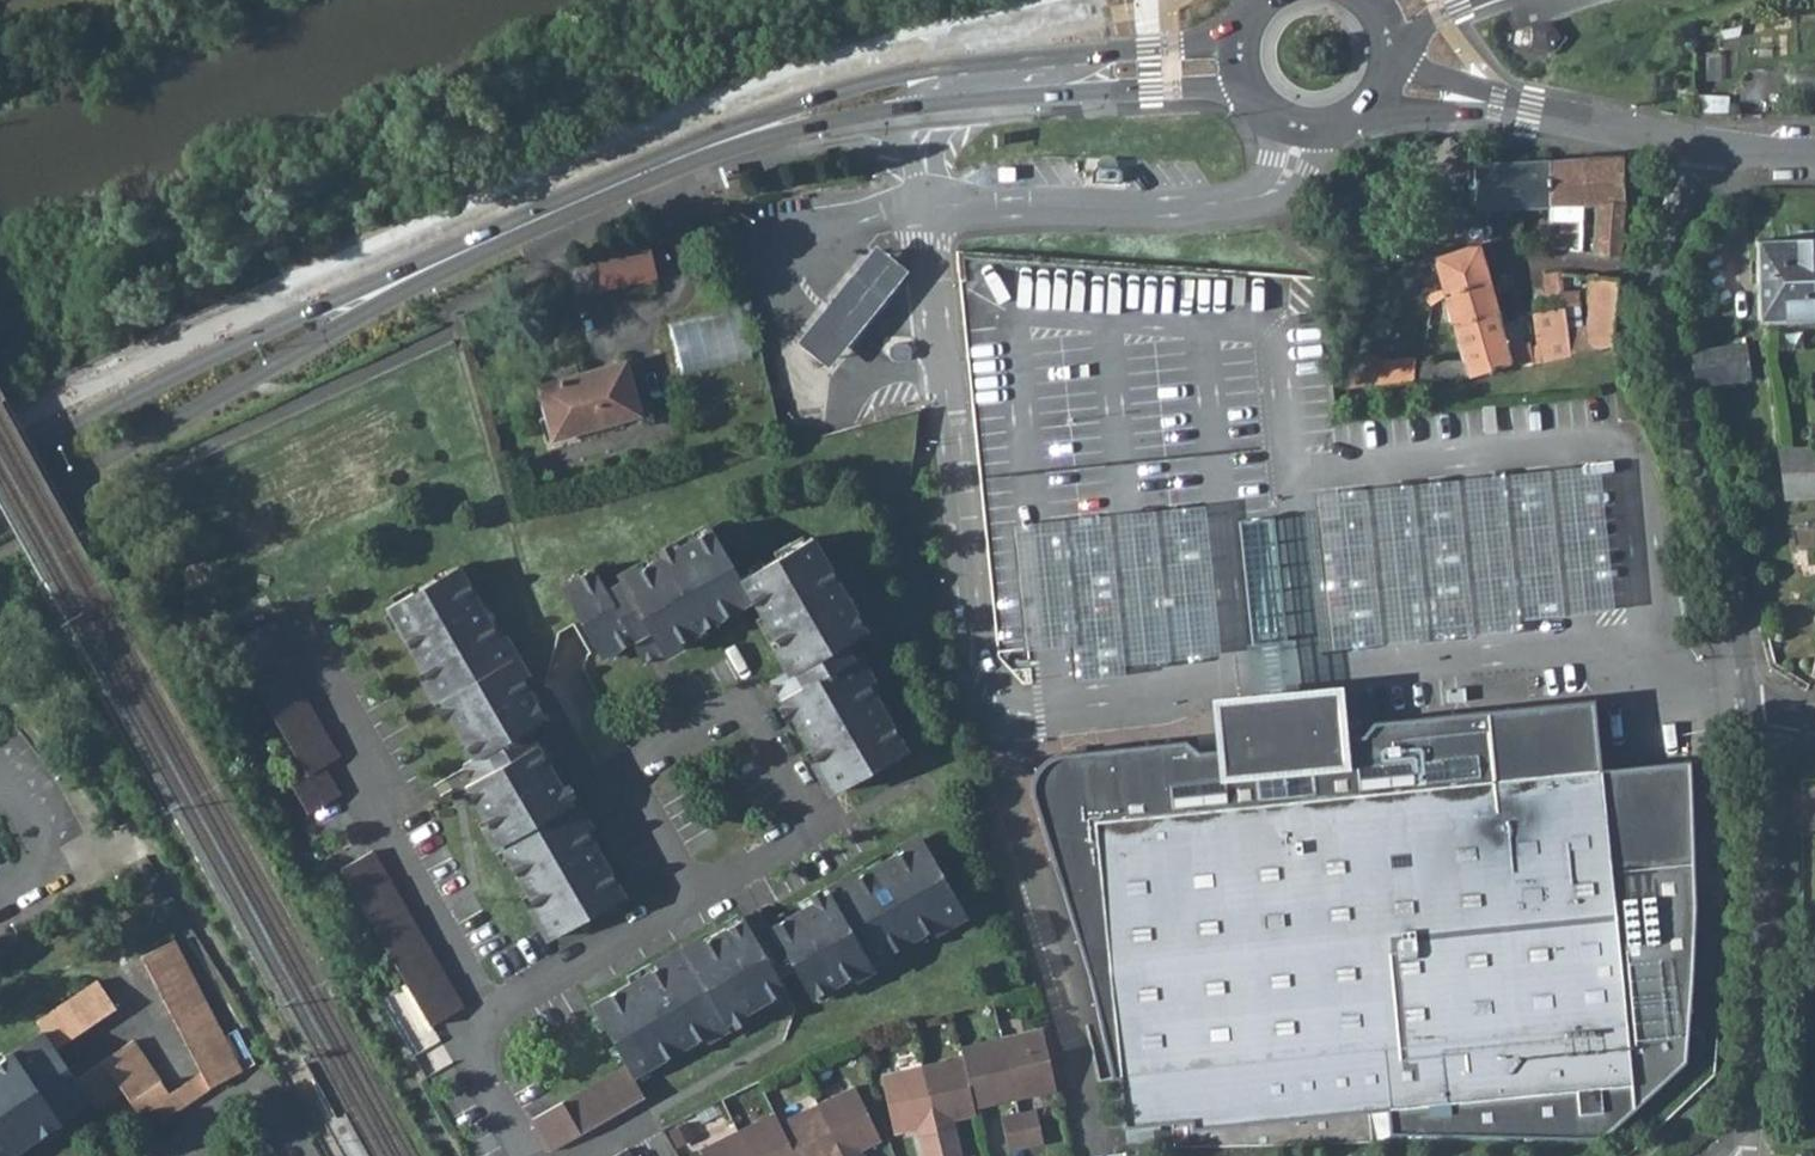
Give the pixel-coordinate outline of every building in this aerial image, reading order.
[(1532,27),(1531,45),(1548,51),(1559,36),(1549,22),(1532,27)] [(1596,205),(1595,254),(1620,257),(1624,204),(1624,156),(1585,158),(1584,206),(1596,205)] [(1550,160),(1551,207),(1584,206),(1585,158),(1550,160)] [(1474,195),(1474,209),(1551,207),(1550,160),(1474,162),(1474,188),(1469,189),(1469,195),(1474,195)] [(1550,221),(1584,222),(1584,206),(1551,207),(1550,221)] [(1758,319),(1814,318),(1814,238),(1808,239),(1756,240),(1758,319)] [(1432,293),(1434,302),(1444,295),(1488,279),(1478,244),(1433,259),(1442,290),(1432,293)] [(568,266),(574,296),(656,278),(649,245),(586,258),(582,261),(568,266)] [(907,272),(875,245),(796,342),(828,368),(907,272)] [(1544,274),(1546,287),(1548,286),(1558,284),(1557,272),(1544,274)] [(1567,284),(1579,286),(1580,275),(1568,273),(1567,284)] [(1566,327),(1570,356),(1612,345),(1618,279),(1588,275),(1587,292),(1587,317),(1587,325),(1582,326),(1566,327)] [(1444,295),(1454,328),(1498,311),(1488,279),(1444,295)] [(1548,286),(1551,310),(1561,308),(1559,291),(1558,284),(1548,286)] [(1559,291),(1561,308),(1580,306),(1578,289),(1559,291)] [(747,306),(663,322),(673,373),(756,358),(747,306)] [(1561,308),(1566,327),(1582,326),(1580,306),(1561,308)] [(1537,347),(1541,363),(1570,356),(1566,327),(1561,308),(1551,310),(1533,314),(1537,347)] [(1463,359),(1469,376),(1511,364),(1520,362),(1522,366),(1534,363),(1530,348),(1529,342),(1522,343),(1520,333),(1504,337),(1500,320),(1498,311),(1454,328),(1463,359)] [(1686,352),(1695,387),(1752,378),(1746,343),(1686,352)] [(907,344),(894,344),(889,348),(889,357),(894,361),(906,362),(911,357),(911,349),(907,344)] [(1530,348),(1534,363),(1541,363),(1537,347),(1530,348)] [(1361,351),(1341,389),(1413,381),(1415,356),(1382,360),(1361,351)] [(1422,361),(1419,380),(1469,376),(1463,359),(1422,361)] [(537,386),(552,441),(641,416),(626,361),(537,386)] [(1785,497),(1814,496),(1814,448),(1778,449),(1785,497)] [(1303,496),(1319,651),(1407,642),(1497,632),(1581,624),(1616,620),(1601,465),(1562,469),(1477,478),(1389,487),(1303,496)] [(1060,647),(1065,692),(1134,685),(1131,665),(1141,664),(1223,655),(1207,506),(1125,514),(1035,524),(1002,527),(1015,652),(1048,649),(1060,647)] [(1253,640),(1286,636),(1273,514),(1240,517),(1253,640)] [(591,570),(559,588),(600,660),(630,643),(649,632),(661,653),(751,601),(792,669),(802,687),(780,699),(835,793),(843,788),(905,752),(843,643),(865,631),(810,538),(738,580),(709,530),(603,591),(591,570)] [(456,568),(384,609),(473,760),(474,761),(487,754),(496,769),(472,782),(464,787),(543,924),(551,939),(623,898),(526,730),(544,720),(456,568)] [(270,621),(237,640),(263,684),(255,688),(306,775),(290,784),(307,814),(340,794),(323,766),(339,756),(288,670),(296,665),(270,621)] [(630,643),(643,664),(661,653),(649,632),(630,643)] [(770,681),(780,699),(802,687),(792,669),(770,681)] [(1117,751),(1062,758),(1044,763),(1034,777),(1032,796),(1036,810),(1092,982),(1113,1080),(1121,1079),(1126,1127),(1171,1124),(1192,1122),(1193,1129),(1368,1112),(1387,1111),(1390,1134),(1603,1137),(1685,1061),(1693,900),(1686,762),(1600,770),(1592,701),(1471,714),(1372,724),(1363,737),(1329,740),(1323,694),(1274,699),(1228,704),(1232,750),(1197,753),(1184,743),(1117,751)] [(472,782),(496,769),(487,754),(474,761),(473,760),(462,765),(472,782)] [(531,1119),(549,1151),(643,1098),(632,1078),(784,991),(777,978),(792,969),(810,1000),(962,912),(921,840),(769,927),(753,937),(742,919),(590,1006),(592,1008),(624,1065),(531,1119)] [(371,850),(339,869),(429,1026),(461,1008),(371,850)] [(742,919),(753,937),(769,927),(760,908),(742,919)] [(202,1072),(210,1087),(242,1071),(174,939),(142,956),(202,1072)] [(1,1145),(8,1155),(10,1155),(92,1102),(97,1109),(123,1092),(140,1117),(155,1107),(164,1121),(175,1113),(179,1109),(169,1094),(134,1039),(76,1078),(55,1049),(117,1008),(97,979),(36,1020),(43,1030),(0,1059),(0,1146),(1,1145)] [(1041,1028),(1000,1038),(1014,1099),(1055,1090),(1041,1028)] [(959,1047),(962,1058),(974,1108),(1014,1099),(1000,1038),(959,1047)] [(920,1067),(941,1155),(960,1155),(952,1120),(975,1115),(974,1108),(962,1058),(920,1067)] [(879,1076),(892,1133),(915,1128),(922,1155),(941,1155),(920,1067),(879,1076)] [(816,1104),(841,1155),(862,1155),(858,1150),(880,1139),(853,1085),(816,1104)] [(778,1122),(794,1155),(841,1155),(816,1104),(778,1122)] [(1034,1110),(1017,1114),(1024,1148),(1042,1144),(1034,1110)] [(1192,1122),(1171,1124),(1174,1147),(1371,1143),(1368,1112),(1193,1129),(1192,1122)] [(736,1132),(748,1155),(794,1155),(778,1122),(773,1113),(736,1132)] [(1017,1114),(1001,1117),(1008,1151),(1024,1148),(1017,1114)] [(698,1150),(701,1155),(748,1155),(736,1132),(698,1150)] [(1,1145),(0,1146),(0,1155),(8,1155),(1,1145)]
